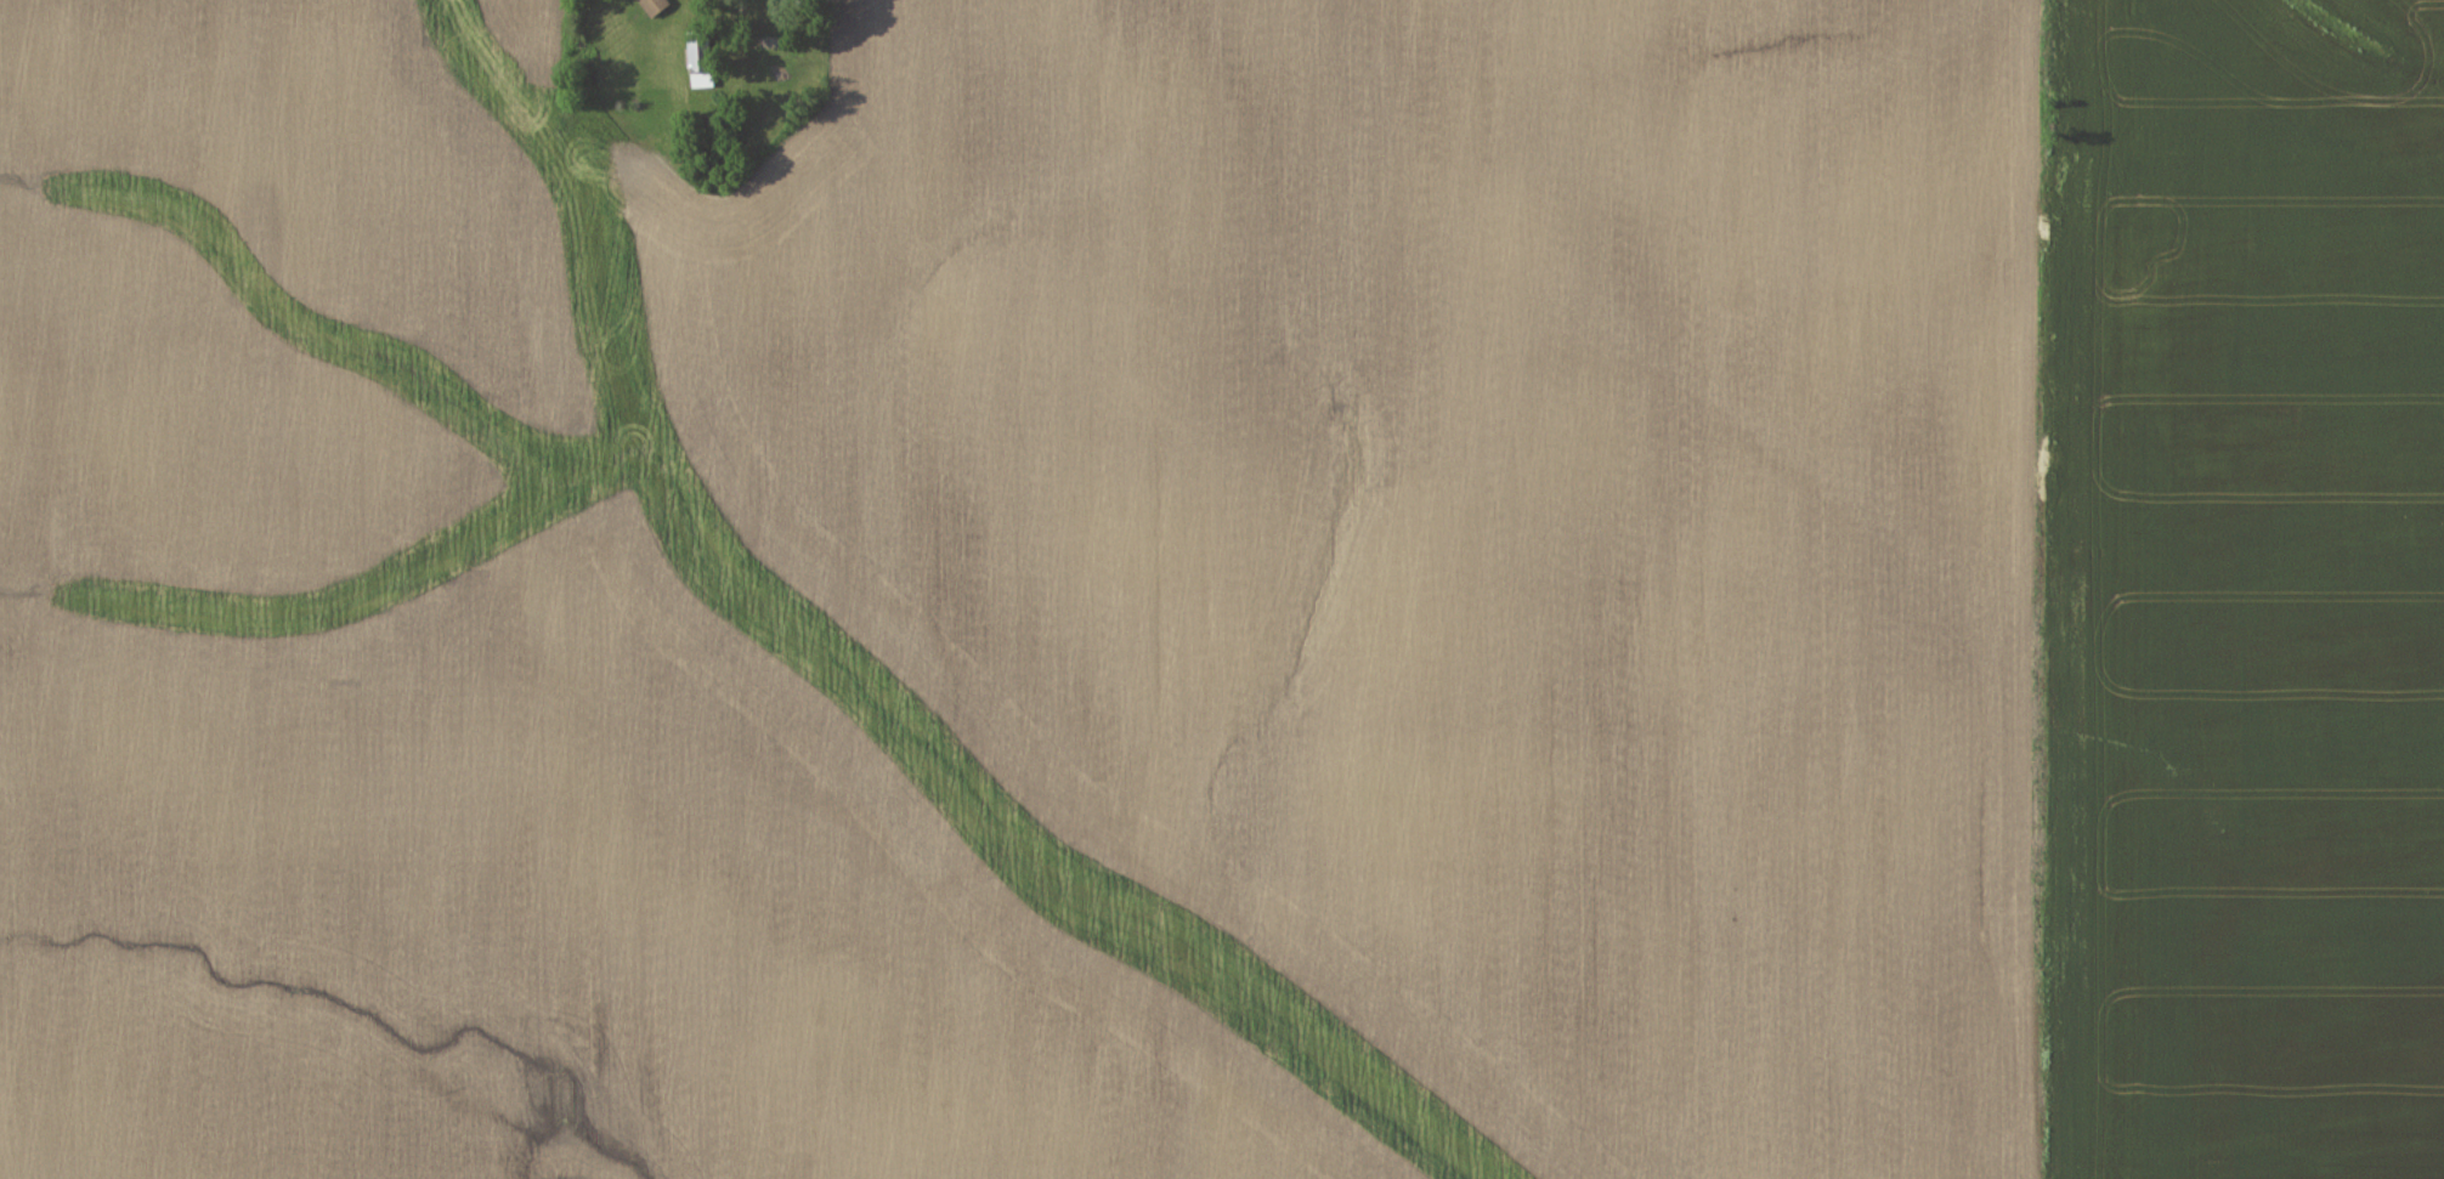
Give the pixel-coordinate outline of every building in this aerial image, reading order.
[(647,19),(668,6),(664,0),(636,0),(647,19)]
